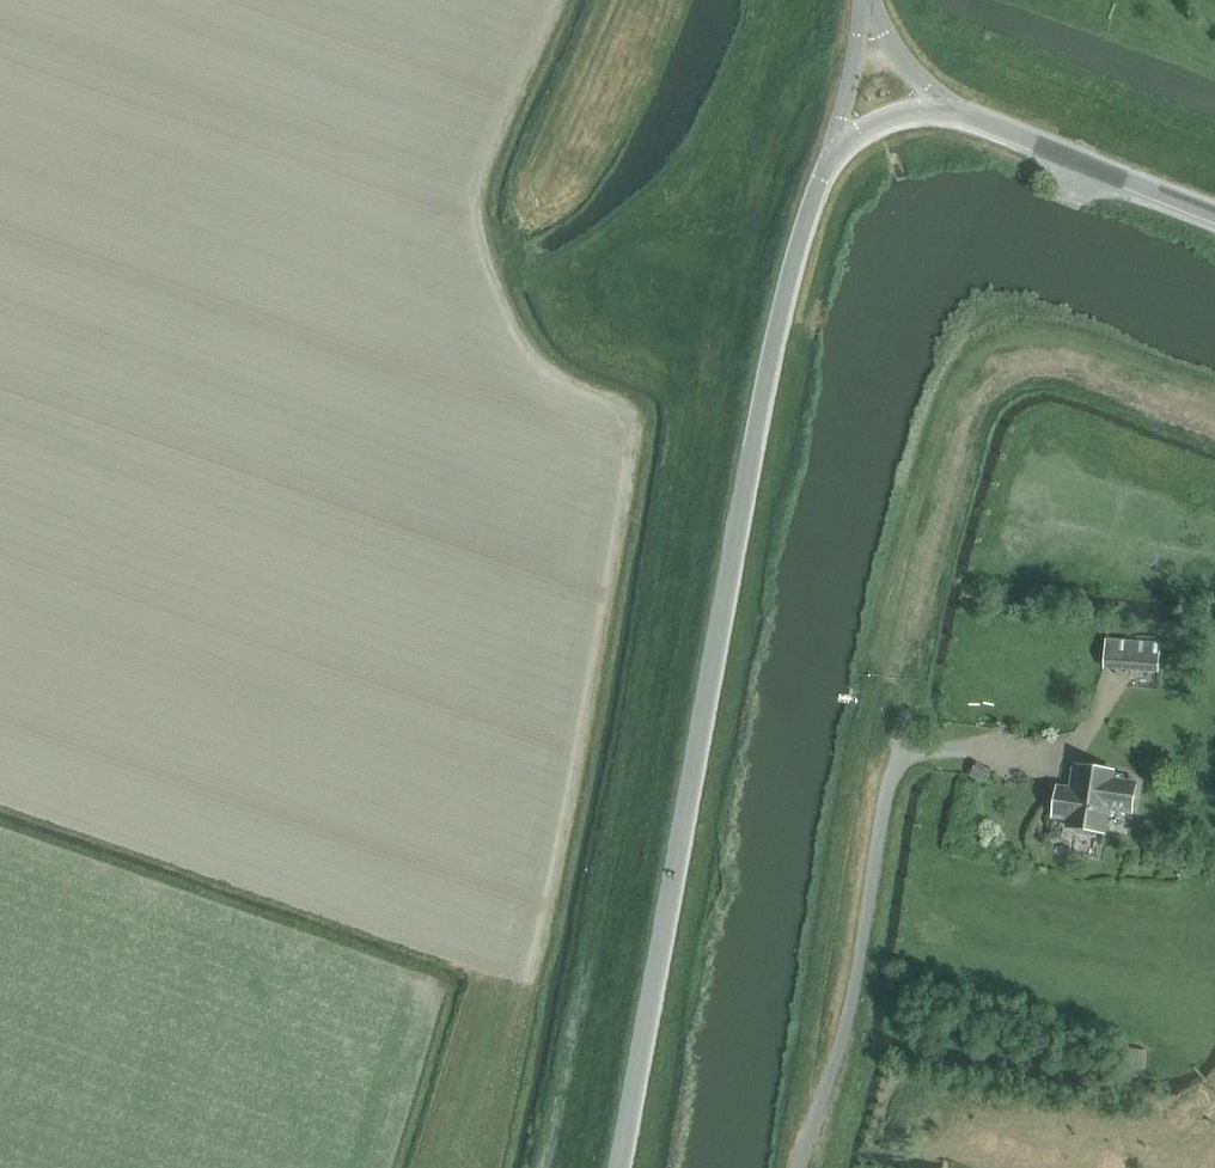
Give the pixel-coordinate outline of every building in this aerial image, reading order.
[(1105,669),(1160,673),(1162,643),(1107,638),(1105,669)] [(984,785),(991,773),(977,764),(969,776),(984,785)] [(1073,829),(1077,834),(1095,837),(1099,833),(1104,834),(1107,812),(1131,815),(1136,785),(1112,781),(1113,773),(1077,767),(1075,783),(1071,783),(1070,791),(1058,789),(1053,820),(1069,822),(1068,829),(1073,829)] [(1145,1071),(1146,1049),(1127,1048),(1126,1070),(1145,1071)]
